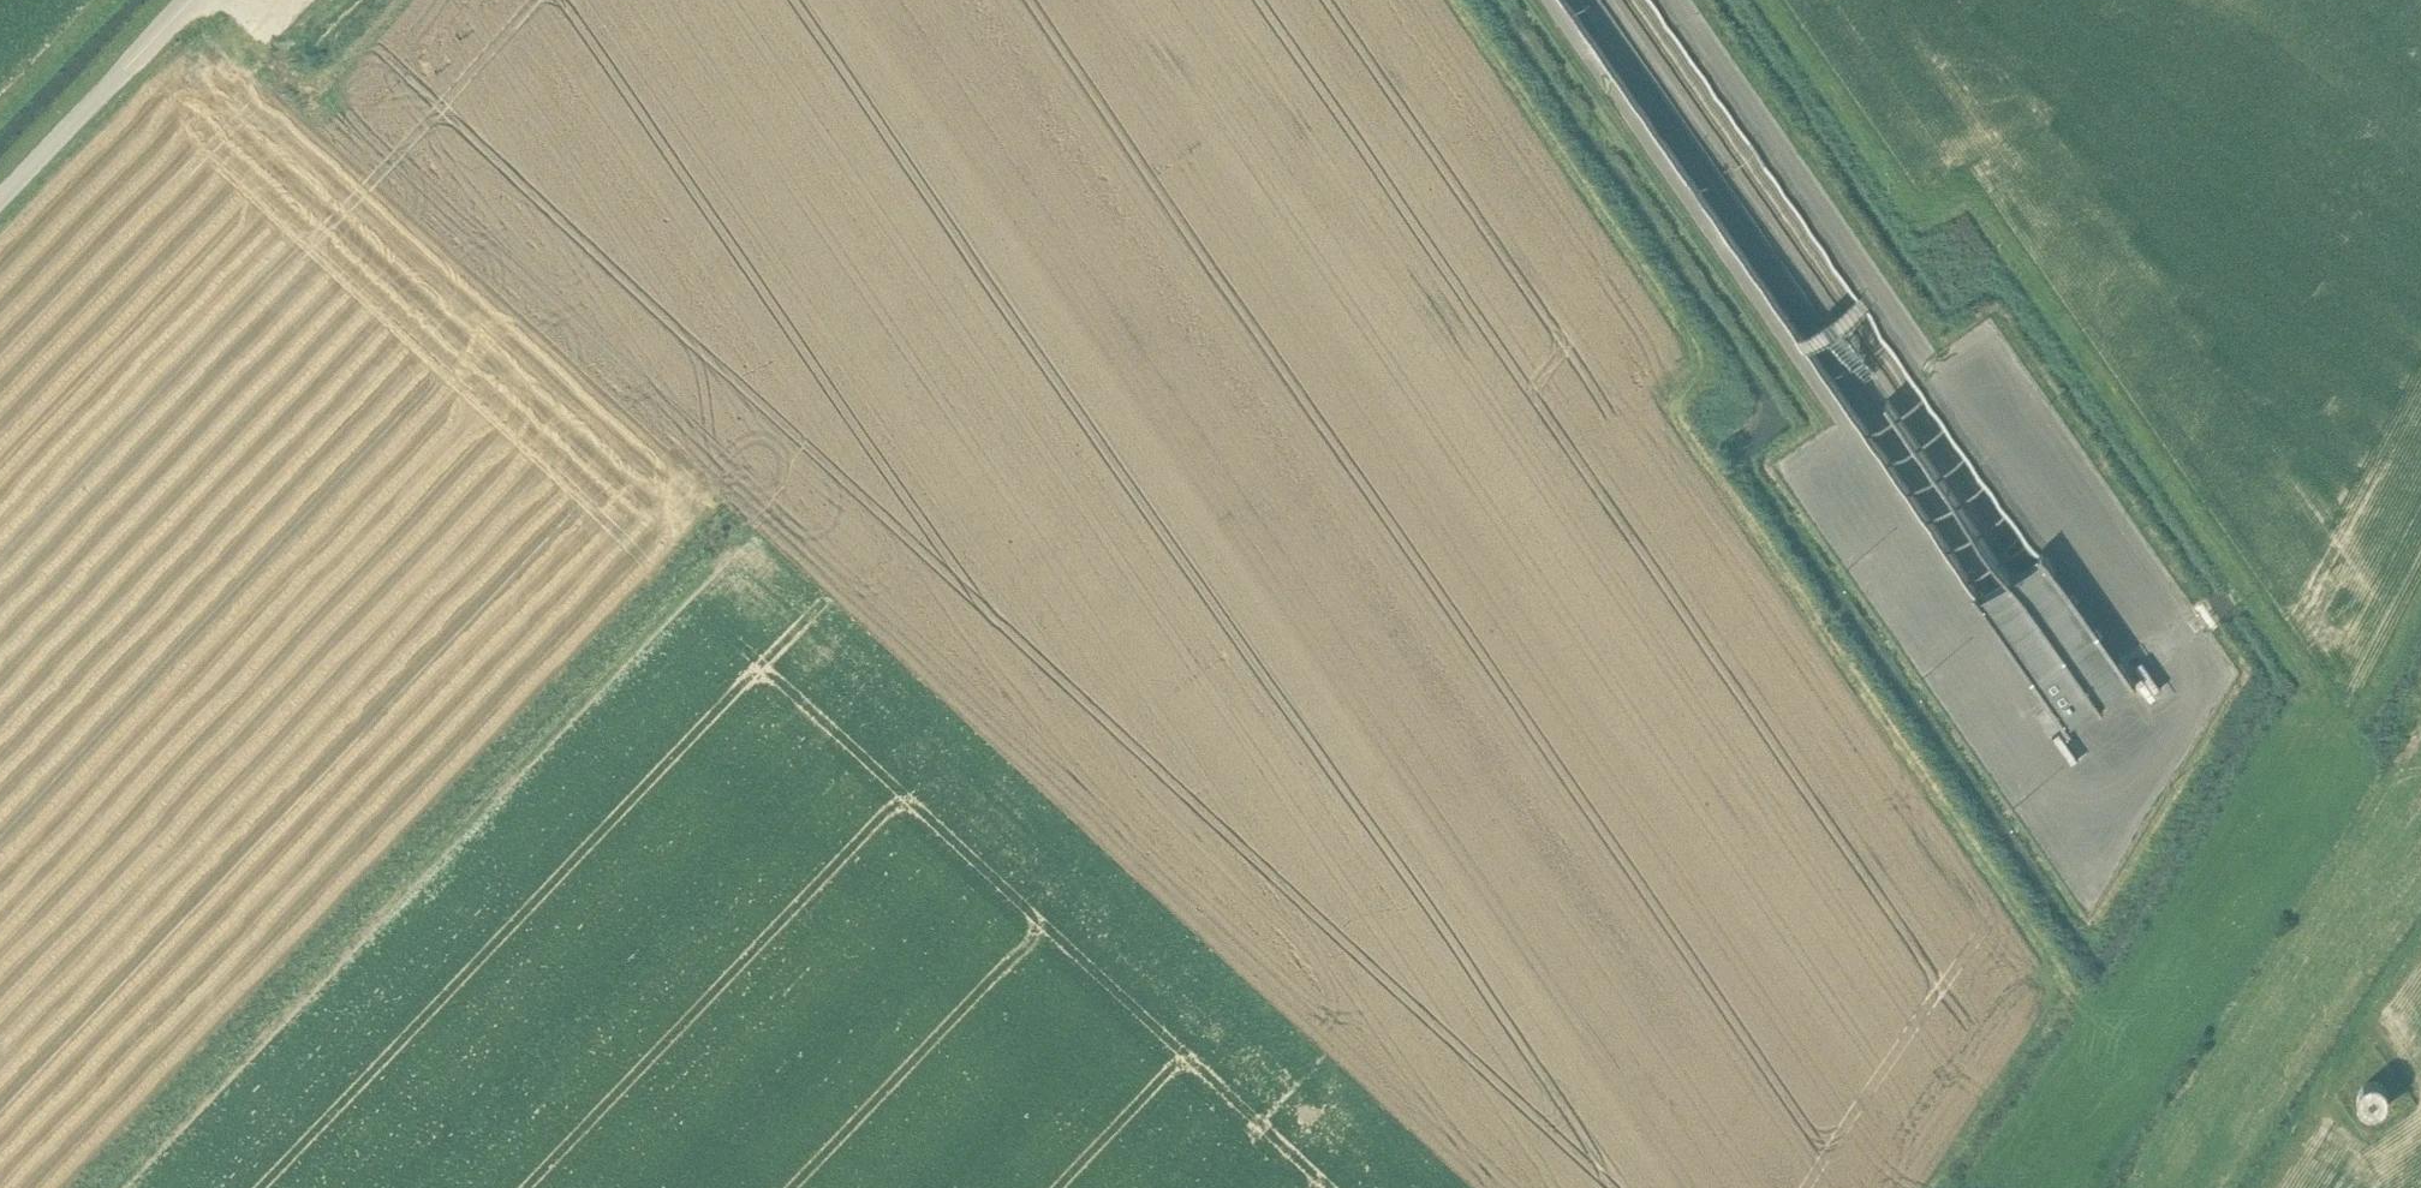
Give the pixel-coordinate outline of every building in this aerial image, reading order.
[(1979,598),(1977,599),(2067,729),(2135,680),(2047,552),(2044,554),(2028,565),(1994,588),(1979,598)] [(2378,1114),(2383,1111),(2387,1108),(2390,1103),(2391,1097),(2390,1092),(2388,1087),(2384,1083),(2379,1081),(2373,1080),(2368,1081),(2363,1084),(2359,1088),(2357,1094),(2357,1099),(2359,1105),(2362,1109),(2367,1113),(2372,1114),(2378,1114)]
